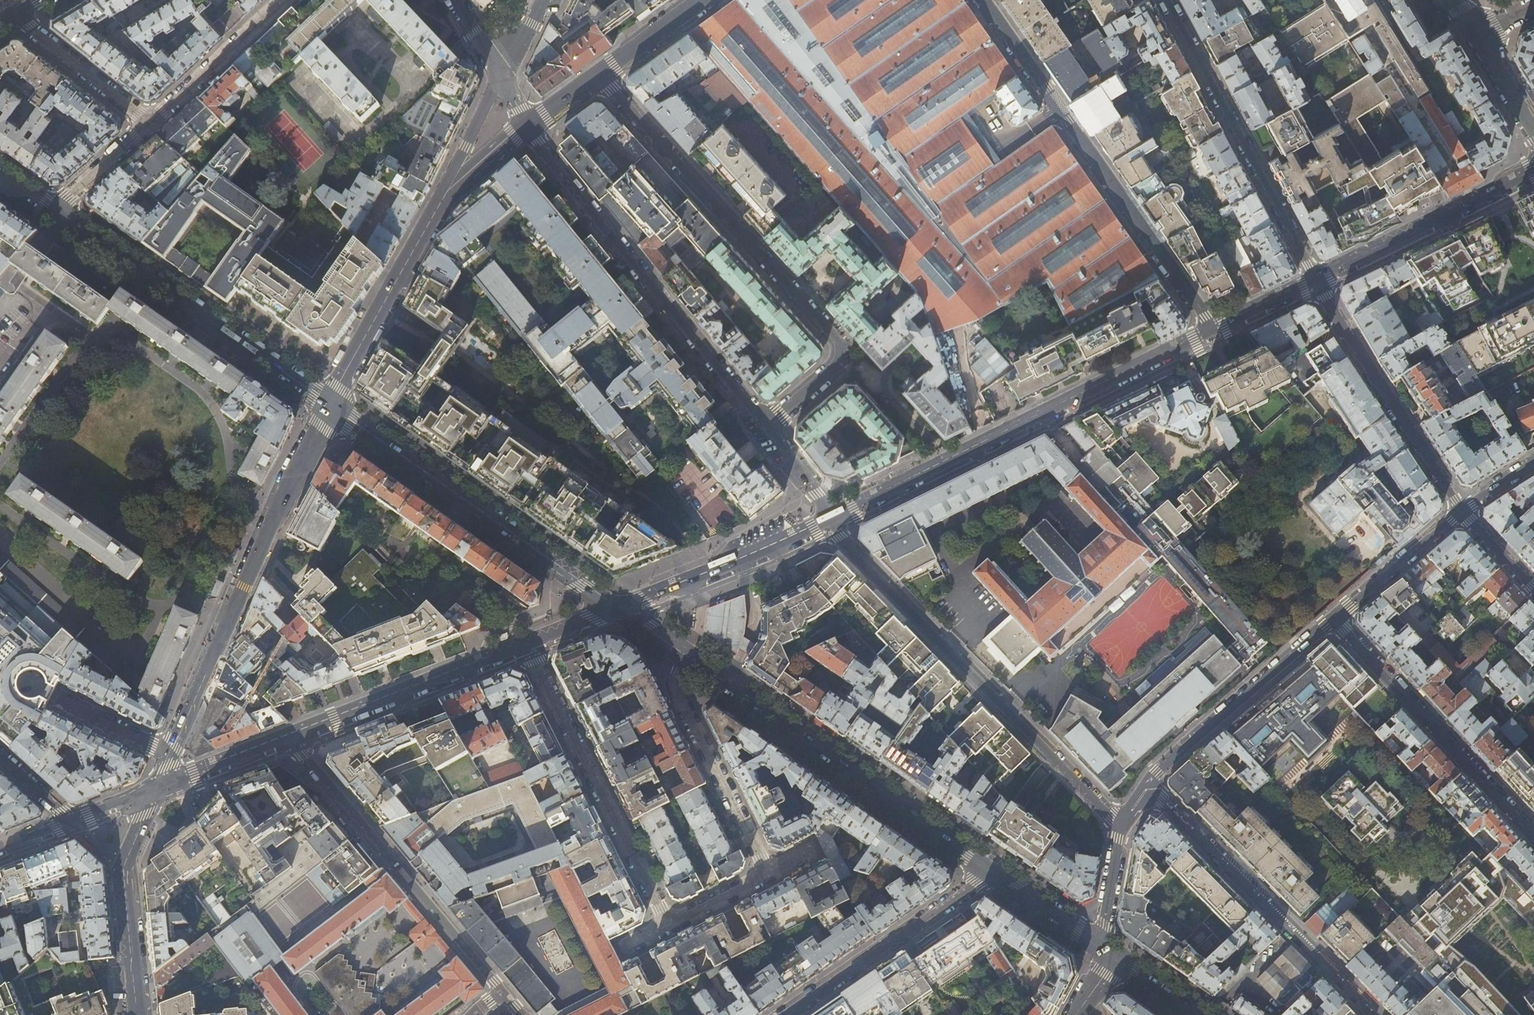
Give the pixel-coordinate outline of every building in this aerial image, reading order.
[(119,22),(97,0),(83,0),(72,7),(52,19),(52,26),(75,45),(91,58),(107,38),(90,24),(98,19),(99,21),(102,20),(109,27),(107,29),(107,32),(110,34),(119,22)] [(193,13),(196,17),(201,13),(194,0),(171,0),(129,25),(117,12),(137,0),(97,0),(119,22),(137,40),(143,46),(151,53),(154,57),(163,49),(164,47),(166,46),(163,43),(158,48),(149,39),(150,38),(151,39),(152,39),(153,39),(154,39),(155,38),(156,37),(156,36),(156,35),(165,29),(168,32),(173,39),(178,34),(173,25),(193,13)] [(201,13),(211,3),(215,7),(223,0),(194,0),(201,13)] [(248,12),(260,0),(242,0),(243,1),(242,2),(240,0),(238,2),(236,0),(234,0),(234,1),(235,3),(233,1),(231,1),(213,18),(206,10),(202,14),(223,35),(235,24),(248,12)] [(448,53),(437,40),(409,10),(400,0),(366,0),(377,12),(374,14),(381,21),(383,19),(417,56),(415,58),(422,65),(424,63),(439,79),(434,83),(437,86),(470,57),(461,41),(448,53)] [(561,23),(570,30),(591,15),(604,32),(634,10),(627,0),(616,0),(605,8),(604,6),(604,5),(604,3),(605,0),(572,0),(561,23)] [(634,10),(640,18),(657,6),(665,0),(627,0),(634,10)] [(688,33),(720,69),(747,100),(839,205),(854,222),(865,234),(873,243),(883,255),(898,272),(915,291),(916,292),(921,298),(924,306),(930,322),(934,335),(975,320),(977,322),(983,315),(1001,305),(1047,280),(1051,289),(1069,324),(1103,306),(1134,290),(1157,277),(1143,257),(1128,235),(1116,219),(1102,199),(1090,182),(1077,163),(1065,147),(1051,126),(994,167),(959,117),(995,91),(1011,114),(1011,118),(1014,124),(1019,125),(1039,109),(1027,91),(1016,76),(1000,54),(991,40),(969,10),(965,3),(963,0),(733,0),(688,33)] [(1064,0),(1003,0),(1001,1),(1012,17),(1035,50),(1043,61),(1066,47),(1081,38),(1097,29),(1103,25),(1124,12),(1131,8),(1135,6),(1132,0),(1082,0),(1069,9),(1064,0)] [(1124,12),(1103,25),(1108,34),(1103,37),(1118,58),(1123,54),(1128,61),(1136,56),(1132,50),(1127,53),(1128,48),(1119,32),(1135,23),(1139,24),(1140,25),(1147,38),(1145,42),(1138,46),(1137,48),(1143,60),(1148,57),(1175,42),(1162,17),(1152,0),(1145,0),(1135,6),(1131,8),(1132,10),(1133,10),(1133,9),(1134,8),(1134,9),(1136,12),(1135,13),(1127,17),(1124,12)] [(1251,13),(1249,10),(1242,14),(1237,6),(1220,16),(1211,0),(1181,0),(1190,18),(1203,40),(1251,13)] [(1249,10),(1251,13),(1264,6),(1260,0),(1242,0),(1249,10)] [(1375,0),(1323,0),(1325,4),(1346,37),(1375,20),(1377,25),(1374,27),(1417,96),(1418,95),(1420,100),(1419,100),(1457,159),(1467,152),(1465,148),(1457,135),(1445,115),(1375,0)] [(1395,9),(1390,12),(1410,45),(1415,42),(1424,56),(1435,49),(1439,55),(1437,56),(1447,74),(1446,77),(1451,86),(1455,86),(1466,104),(1468,103),(1472,109),(1471,110),(1484,131),(1485,131),(1490,132),(1488,139),(1484,138),(1465,148),(1467,152),(1471,158),(1477,170),(1478,169),(1495,160),(1504,155),(1511,131),(1473,68),(1448,27),(1428,38),(1425,33),(1426,32),(1422,25),(1412,10),(1408,4),(1407,4),(1405,0),(1390,0),(1395,9)] [(1302,65),(1346,37),(1325,4),(1281,32),(1296,56),(1299,61),(1302,65)] [(1264,6),(1251,13),(1203,40),(1206,47),(1210,55),(1224,47),(1226,50),(1212,58),(1215,64),(1260,39),(1258,35),(1264,32),(1266,35),(1271,32),(1278,28),(1264,6)] [(196,17),(193,21),(200,28),(192,35),(189,32),(182,38),(200,57),(212,46),(223,35),(202,14),(201,13),(196,17)] [(591,26),(591,30),(573,42),(568,42),(562,46),(566,51),(560,56),(574,72),(593,59),(604,52),(613,44),(604,32),(591,15),(570,30),(561,36),(564,40),(589,21),(592,25),(591,26)] [(192,26),(189,23),(178,34),(180,36),(192,26)] [(548,44),(559,34),(549,23),(542,37),(548,44)] [(1521,33),(1517,45),(1513,57),(1533,91),(1533,27),(1521,33)] [(1116,77),(1126,70),(1118,58),(1103,37),(1097,29),(1081,38),(1089,51),(1082,55),(1089,67),(1081,72),(1066,47),(1043,61),(1058,82),(1072,102),(1116,77)] [(1272,40),(1275,38),(1271,32),(1266,35),(1260,39),(1215,64),(1221,73),(1231,93),(1254,80),(1269,71),(1289,59),(1286,55),(1283,56),(1272,40)] [(720,69),(688,33),(658,55),(628,77),(627,84),(643,102),(654,95),(659,91),(662,95),(667,91),(668,92),(675,88),(675,85),(673,82),(681,75),(683,79),(690,74),(689,72),(691,71),(691,70),(693,68),(693,67),(699,62),(709,77),(720,69)] [(178,49),(170,56),(163,49),(154,57),(161,63),(177,79),(188,68),(200,57),(182,38),(180,36),(178,34),(173,39),(166,46),(164,47),(166,50),(173,43),(178,49)] [(1349,42),(1369,73),(1370,75),(1383,66),(1363,34),(1349,42)] [(125,47),(123,50),(121,48),(123,45),(120,43),(118,46),(109,39),(111,36),(109,35),(107,38),(91,58),(105,68),(118,78),(133,59),(125,52),(127,49),(125,47)] [(559,84),(574,72),(560,56),(548,44),(542,37),(532,58),(540,63),(543,56),(548,64),(533,75),(528,66),(524,74),(542,95),(559,84)] [(140,50),(143,46),(137,40),(133,44),(140,50)] [(15,41),(3,48),(0,50),(0,76),(0,77),(4,71),(10,68),(15,68),(17,69),(16,70),(23,76),(23,75),(40,55),(31,48),(22,41),(15,41)] [(360,123),(379,107),(319,41),(300,58),(313,72),(312,73),(313,74),(317,78),(317,77),(344,106),(343,107),(347,111),(348,110),(360,123)] [(1183,57),(1175,42),(1148,57),(1152,65),(1159,61),(1160,62),(1169,77),(1163,81),(1165,85),(1171,81),(1190,70),(1183,57)] [(147,57),(151,53),(143,46),(140,50),(139,51),(147,57)] [(251,51),(242,59),(233,67),(260,96),(278,79),(251,51)] [(53,65),(40,55),(23,75),(36,85),(37,89),(32,95),(29,93),(27,96),(42,106),(66,76),(53,65)] [(161,63),(152,70),(135,56),(133,59),(118,78),(130,89),(143,98),(155,97),(177,79),(161,63)] [(1296,56),(1289,59),(1269,71),(1289,107),(1295,104),(1318,91),(1317,88),(1306,93),(1301,84),(1303,84),(1298,75),(1297,76),(1291,66),(1299,61),(1296,56)] [(474,64),(470,57),(437,86),(400,119),(414,135),(404,144),(391,155),(408,174),(430,188),(439,169),(450,145),(461,123),(474,96),(475,93),(477,89),(477,83),(477,76),(476,69),(474,64)] [(234,119),(230,114),(226,114),(221,109),(223,107),(224,108),(229,108),(239,99),(237,96),(241,92),(246,91),(246,92),(254,101),(260,96),(233,67),(215,84),(198,100),(226,128),(234,119)] [(720,69),(709,77),(698,86),(689,89),(697,98),(706,89),(724,109),(715,118),(720,124),(723,122),(747,100),(720,69)] [(1133,74),(1130,69),(1116,77),(1120,83),(1125,80),(1125,78),(1133,74)] [(1194,77),(1190,70),(1171,81),(1173,85),(1173,86),(1161,93),(1173,114),(1175,113),(1180,121),(1206,105),(1197,88),(1191,78),(1194,77)] [(1372,79),(1386,100),(1386,101),(1387,100),(1413,141),(1424,158),(1429,167),(1438,181),(1442,186),(1448,197),(1466,188),(1484,179),(1477,170),(1471,158),(1458,164),(1460,169),(1452,173),(1407,103),(1408,102),(1391,74),(1390,75),(1389,72),(1386,73),(1387,76),(1379,81),(1376,76),(1372,79)] [(1372,79),(1370,75),(1369,73),(1325,101),(1339,123),(1343,129),(1361,158),(1365,164),(1368,168),(1382,160),(1378,154),(1379,153),(1357,119),(1386,100),(1372,79)] [(16,84),(17,83),(7,76),(4,79),(14,86),(16,84)] [(79,117),(94,98),(81,88),(66,76),(42,106),(50,111),(55,105),(57,106),(59,104),(70,113),(71,112),(79,118),(79,117)] [(11,151),(31,165),(62,120),(62,119),(57,116),(50,111),(42,106),(27,96),(26,95),(14,87),(14,86),(4,79),(1,77),(0,78),(0,113),(4,108),(6,110),(1,117),(0,116),(0,144),(11,151)] [(1120,83),(1116,77),(1072,102),(1082,116),(1091,129),(1115,115),(1132,104),(1128,97),(1125,99),(1126,101),(1112,108),(1110,105),(1106,108),(1101,101),(1102,99),(1122,88),(1120,83)] [(1254,80),(1231,93),(1241,111),(1251,128),(1266,120),(1274,115),(1270,108),(1266,109),(1262,101),(1265,99),(1262,93),(1259,95),(1256,89),(1258,88),(1254,80)] [(26,95),(28,93),(16,84),(14,86),(14,87),(26,95)] [(654,95),(643,102),(663,124),(689,153),(698,144),(713,131),(678,93),(663,100),(660,101),(658,99),(654,95)] [(120,130),(119,118),(107,108),(94,98),(79,117),(85,122),(86,122),(88,120),(91,123),(92,127),(89,129),(87,128),(86,128),(80,133),(96,152),(108,141),(120,130)] [(202,175),(235,137),(226,128),(198,100),(178,118),(157,137),(202,175)] [(607,139),(623,124),(602,102),(595,100),(582,110),(565,122),(573,132),(584,145),(590,141),(592,144),(597,140),(595,137),(599,134),(601,136),(603,134),(607,139)] [(1295,104),(1289,107),(1285,110),(1279,113),(1274,115),(1266,120),(1275,137),(1284,154),(1313,138),(1295,104)] [(1215,122),(1206,105),(1180,121),(1183,128),(1187,126),(1190,131),(1190,132),(1187,134),(1189,138),(1172,148),(1173,149),(1170,152),(1173,156),(1175,158),(1183,154),(1192,148),(1199,144),(1223,130),(1218,121),(1216,122),(1215,122)] [(1451,111),(1445,115),(1457,135),(1464,131),(1451,111)] [(1115,115),(1091,129),(1103,146),(1113,160),(1142,143),(1136,132),(1136,130),(1127,114),(1117,119),(1115,115)] [(62,132),(68,124),(62,120),(31,165),(41,172),(52,180),(65,180),(96,152),(80,133),(78,131),(73,127),(63,137),(68,143),(58,152),(50,146),(55,138),(56,139),(61,132),(62,132)] [(723,122),(720,124),(713,131),(698,144),(717,166),(753,205),(744,214),(750,220),(764,236),(784,218),(773,206),(786,193),(723,122)] [(1334,135),(1343,129),(1339,123),(1313,138),(1284,154),(1269,163),(1279,181),(1291,203),(1311,193),(1316,190),(1308,176),(1313,173),(1315,174),(1320,172),(1320,169),(1325,166),(1333,181),(1365,164),(1361,158),(1350,164),(1346,157),(1343,158),(1342,157),(1344,156),(1337,144),(1336,145),(1335,143),(1337,141),(1334,135)] [(635,163),(648,152),(625,126),(623,124),(607,139),(626,160),(631,166),(635,163)] [(400,134),(393,125),(351,162),(361,172),(372,183),(383,189),(398,197),(418,208),(425,196),(430,188),(408,174),(391,155),(404,144),(397,137),(400,134)] [(1230,144),(1223,130),(1199,144),(1205,156),(1202,158),(1208,168),(1211,167),(1215,174),(1239,161),(1230,144)] [(584,145),(573,132),(567,137),(564,153),(569,159),(583,176),(597,194),(612,211),(625,228),(638,244),(655,230),(663,239),(685,220),(675,208),(635,163),(631,166),(627,169),(622,174),(614,181),(588,150),(588,149),(586,147),(584,145)] [(1172,148),(1162,132),(1142,143),(1113,160),(1119,169),(1130,185),(1153,172),(1143,155),(1143,154),(1155,146),(1157,149),(1166,153),(1169,159),(1173,156),(1170,152),(1173,149),(1172,148)] [(202,175),(157,137),(142,151),(121,170),(141,188),(152,198),(169,213),(197,182),(202,175)] [(183,273),(215,295),(227,303),(238,289),(267,247),(284,222),(229,183),(250,153),(235,137),(202,175),(209,181),(205,187),(197,182),(169,213),(143,245),(155,253),(183,273)] [(1419,160),(1424,158),(1413,141),(1382,160),(1368,168),(1378,184),(1382,181),(1387,190),(1384,193),(1387,198),(1391,205),(1394,209),(1395,208),(1415,196),(1438,181),(1429,167),(1425,169),(1419,160)] [(591,148),(588,150),(614,181),(622,174),(598,145),(593,149),(591,148)] [(1195,155),(1192,148),(1183,154),(1186,160),(1195,155)] [(675,208),(688,197),(678,186),(656,161),(648,152),(635,163),(675,208)] [(447,226),(443,234),(429,258),(422,272),(423,273),(422,276),(448,291),(459,272),(485,250),(476,239),(522,201),(535,217),(521,228),(532,241),(534,240),(535,242),(532,244),(537,251),(539,250),(540,251),(550,243),(564,259),(554,268),(564,280),(566,279),(568,280),(564,283),(570,290),(572,289),(573,290),(586,279),(601,297),(557,334),(558,335),(554,339),(552,337),(554,335),(546,326),(545,327),(542,324),(544,323),(494,262),(475,278),(562,386),(564,385),(564,386),(566,385),(567,387),(566,388),(620,454),(621,454),(628,462),(627,463),(639,478),(645,474),(646,476),(656,469),(655,467),(660,463),(648,449),(641,440),(634,432),(632,434),(609,406),(614,402),(618,408),(620,409),(622,409),(628,407),(631,410),(651,393),(650,391),(657,386),(669,401),(667,402),(683,421),(685,419),(691,427),(686,430),(686,431),(685,433),(684,434),(684,436),(684,438),(685,439),(686,440),(687,442),(687,443),(701,432),(711,424),(714,422),(705,411),(714,404),(693,378),(689,381),(680,370),(684,367),(663,341),(661,343),(633,308),(642,300),(623,277),(615,284),(601,267),(610,260),(591,237),(582,244),(569,228),(578,221),(559,198),(550,205),(536,188),(545,181),(526,158),(513,169),(485,191),(463,209),(466,213),(463,215),(462,214),(457,217),(456,216),(447,226)] [(627,169),(631,166),(626,160),(622,163),(627,169)] [(1248,176),(1239,161),(1215,174),(1219,182),(1216,184),(1221,193),(1224,192),(1230,203),(1256,190),(1248,176)] [(1378,184),(1368,168),(1365,164),(1333,181),(1316,190),(1311,193),(1327,218),(1329,221),(1333,228),(1344,222),(1334,205),(1332,198),(1360,182),(1375,204),(1387,198),(1384,193),(1378,184)] [(120,212),(127,202),(131,202),(141,188),(121,170),(88,199),(87,206),(100,215),(107,220),(114,225),(121,214),(120,212)] [(383,189),(372,183),(361,172),(349,194),(345,192),(341,198),(324,187),(315,195),(330,211),(336,203),(349,211),(342,224),(346,229),(354,238),(383,189)] [(1168,194),(1153,172),(1130,185),(1129,186),(1136,195),(1139,192),(1141,194),(1144,200),(1141,203),(1146,210),(1154,220),(1157,218),(1158,218),(1162,225),(1159,228),(1166,237),(1171,234),(1193,223),(1196,221),(1179,196),(1181,194),(1182,192),(1181,188),(1180,186),(1176,184),(1172,185),(1171,186),(1169,190),(1169,193),(1168,194)] [(1263,205),(1256,190),(1230,203),(1223,207),(1219,210),(1223,218),(1230,215),(1232,220),(1238,217),(1243,227),(1235,231),(1231,224),(1227,225),(1234,239),(1238,237),(1239,239),(1272,221),(1263,205)] [(1323,225),(1321,221),(1324,220),(1327,218),(1311,193),(1291,203),(1292,207),(1303,226),(1306,233),(1323,225)] [(1520,201),(1521,203),(1519,204),(1520,205),(1522,204),(1533,229),(1533,194),(1520,201)] [(418,208),(398,197),(382,226),(379,224),(366,249),(384,265),(385,267),(396,248),(408,226),(418,208)] [(705,255),(725,237),(718,230),(688,197),(675,208),(685,220),(663,239),(665,241),(675,253),(680,260),(689,270),(705,255)] [(153,213),(149,214),(138,207),(139,205),(134,201),(131,202),(127,202),(120,212),(121,214),(114,225),(115,226),(126,233),(129,235),(143,245),(169,213),(152,198),(147,199),(153,204),(154,205),(155,205),(158,207),(153,213)] [(1223,207),(1221,202),(1214,205),(1211,201),(1207,203),(1212,212),(1219,210),(1223,207)] [(1522,204),(1520,205),(1519,204),(1521,203),(1520,201),(1514,204),(1530,235),(1533,233),(1533,232),(1532,232),(1533,231),(1533,229),(1522,204)] [(20,252),(38,231),(13,214),(0,205),(0,238),(20,252)] [(784,218),(764,236),(798,274),(828,247),(836,256),(835,256),(847,269),(848,269),(856,278),(826,305),(843,323),(860,342),(880,324),(864,306),(864,303),(867,301),(869,302),(870,300),(869,299),(880,288),(881,289),(883,287),(883,286),(898,272),(883,255),(874,263),(845,231),(854,222),(839,205),(805,238),(801,238),(784,218)] [(1401,220),(1394,209),(1391,205),(1350,222),(1361,240),(1384,229),(1401,220)] [(104,223),(107,220),(100,215),(87,206),(87,211),(104,223)] [(1503,248),(1488,216),(1481,219),(1482,222),(1484,221),(1485,222),(1483,223),(1496,250),(1498,249),(1498,250),(1496,251),(1497,251),(1503,248)] [(1496,250),(1483,223),(1485,222),(1484,221),(1482,222),(1481,219),(1481,220),(1466,227),(1452,234),(1479,276),(1503,265),(1497,251),(1496,251),(1498,250),(1498,249),(1496,250)] [(1276,282),(1294,273),(1295,272),(1297,267),(1286,245),(1272,221),(1239,239),(1263,288),(1276,282)] [(1339,237),(1335,239),(1341,250),(1354,244),(1361,240),(1350,222),(1349,221),(1334,229),(1339,237)] [(1208,254),(1193,223),(1171,234),(1179,250),(1186,264),(1187,265),(1189,263),(1190,264),(1192,268),(1201,285),(1206,283),(1210,291),(1217,287),(1220,292),(1231,286),(1234,284),(1224,265),(1216,250),(1208,254)] [(1326,232),(1323,225),(1306,233),(1314,246),(1319,256),(1325,258),(1333,254),(1341,250),(1335,239),(1330,230),(1326,232)] [(123,238),(126,233),(115,226),(113,230),(123,238)] [(354,238),(346,229),(311,278),(267,247),(238,289),(260,306),(297,333),(299,330),(304,333),(316,341),(338,338),(344,334),(344,335),(351,322),(354,316),(351,314),(363,296),(379,272),(383,266),(384,265),(366,249),(362,245),(359,243),(354,238)] [(655,230),(638,244),(650,258),(663,274),(676,263),(680,260),(675,253),(667,260),(657,247),(665,241),(663,239),(655,230)] [(38,231),(20,252),(15,258),(0,276),(0,297),(5,291),(9,294),(10,294),(11,294),(13,294),(14,293),(15,292),(27,276),(98,325),(109,309),(235,397),(248,378),(226,363),(211,353),(194,341),(172,326),(151,310),(132,297),(122,290),(38,231)] [(869,246),(873,243),(865,234),(861,237),(869,246)] [(1415,280),(1432,306),(1479,276),(1452,234),(1440,240),(1416,252),(1402,259),(1415,280)] [(761,395),(774,396),(784,387),(812,364),(820,356),(821,344),(725,237),(705,255),(770,327),(769,328),(772,331),(773,330),(785,344),(789,344),(792,347),(774,362),(774,365),(766,356),(763,358),(765,360),(771,368),(752,384),(761,395)] [(1239,239),(1238,237),(1234,239),(1216,248),(1216,250),(1224,265),(1237,260),(1242,268),(1239,271),(1251,294),(1263,288),(1239,239)] [(15,258),(5,249),(0,255),(0,276),(15,258)] [(1391,264),(1380,269),(1394,292),(1400,289),(1396,284),(1401,281),(1405,286),(1415,280),(1402,259),(1391,264)] [(676,263),(663,274),(677,292),(694,313),(707,303),(702,296),(707,292),(702,286),(699,285),(695,288),(683,274),(684,273),(676,263)] [(1385,298),(1394,292),(1380,269),(1362,279),(1343,288),(1340,295),(1345,304),(1353,317),(1376,303),(1373,300),(1369,303),(1365,295),(1369,293),(1368,291),(1377,286),(1381,293),(1375,297),(1378,302),(1385,298)] [(450,292),(448,291),(422,276),(421,278),(419,277),(417,280),(403,305),(457,343),(468,326),(441,308),(450,292)] [(1169,294),(1162,285),(1157,277),(1134,290),(1137,298),(1144,311),(1153,305),(1152,305),(1169,294)] [(880,324),(860,342),(882,366),(913,340),(929,357),(939,348),(934,335),(930,322),(923,329),(921,329),(912,319),(912,318),(924,306),(921,298),(916,292),(892,314),(896,319),(885,329),(881,324),(880,324)] [(1178,306),(1169,294),(1152,305),(1153,305),(1159,315),(1149,320),(1151,324),(1159,340),(1173,334),(1182,329),(1185,317),(1178,306)] [(1144,311),(1137,298),(1126,305),(1125,303),(1110,310),(1111,312),(1107,314),(1120,339),(1145,327),(1151,324),(1149,320),(1148,318),(1145,312),(1144,311)] [(1353,317),(1366,339),(1378,361),(1411,341),(1385,298),(1378,302),(1376,303),(1353,317)] [(707,303),(694,313),(708,330),(723,348),(742,334),(731,320),(728,323),(732,328),(726,333),(722,328),(722,323),(720,320),(717,320),(715,318),(714,319),(710,314),(719,307),(718,305),(713,299),(707,303)] [(1495,319),(1482,325),(1475,329),(1477,334),(1474,336),(1456,345),(1476,375),(1523,350),(1521,347),(1533,340),(1533,299),(1495,319)] [(718,305),(719,307),(725,313),(729,309),(723,302),(718,305)] [(1101,349),(1120,339),(1107,314),(1103,306),(1069,324),(1072,330),(1085,356),(1101,349)] [(1288,315),(1296,330),(1300,328),(1307,338),(1301,341),(1304,347),(1328,331),(1321,319),(1313,308),(1307,306),(1288,315)] [(1436,325),(1442,322),(1436,313),(1418,324),(1422,330),(1416,334),(1417,336),(1436,325)] [(1296,331),(1296,330),(1288,315),(1273,323),(1251,334),(1265,350),(1266,352),(1289,341),(1293,348),(1271,358),(1277,364),(1296,352),(1304,347),(1301,341),(1298,336),(1294,339),(1291,333),(1296,331)] [(1482,325),(1495,319),(1493,316),(1481,322),(1482,325)] [(1436,325),(1417,336),(1411,341),(1378,361),(1385,372),(1392,383),(1401,377),(1415,368),(1409,359),(1409,355),(1426,345),(1433,357),(1455,343),(1454,341),(1452,339),(1446,342),(1445,338),(1441,331),(1439,331),(1436,325)] [(980,327),(969,336),(988,360),(1000,351),(980,327)] [(1079,359),(1085,356),(1072,330),(1044,345),(1043,343),(1035,347),(1036,349),(1031,351),(1030,349),(1021,354),(1022,356),(1015,360),(1020,370),(1017,371),(1019,376),(1010,380),(1017,391),(1020,398),(1025,396),(1052,383),(1074,372),(1083,367),(1079,359)] [(1456,345),(1474,336),(1471,332),(1454,341),(1455,343),(1456,345)] [(68,347),(48,333),(0,402),(0,444),(68,347)] [(742,334),(723,348),(735,363),(752,384),(771,368),(765,360),(754,369),(751,365),(753,363),(751,361),(751,358),(749,355),(743,355),(739,350),(747,344),(754,353),(757,351),(742,334)] [(1365,497),(1381,486),(1371,474),(1379,469),(1384,466),(1407,451),(1397,435),(1372,398),(1353,369),(1333,338),(1321,347),(1329,358),(1324,361),(1329,367),(1322,372),(1318,366),(1314,365),(1304,372),(1308,392),(1315,386),(1314,385),(1321,380),(1333,400),(1330,402),(1355,439),(1359,437),(1372,457),(1367,460),(1356,466),(1355,465),(1337,481),(1329,488),(1318,498),(1311,504),(1336,534),(1342,529),(1355,517),(1363,511),(1363,512),(1371,505),(1365,497)] [(1533,345),(1533,340),(1521,347),(1523,350),(1533,345)] [(369,403),(384,413),(395,397),(399,401),(402,396),(415,405),(420,398),(413,393),(415,390),(424,396),(433,383),(430,382),(433,376),(383,341),(379,349),(362,379),(359,385),(362,398),(369,403)] [(1455,343),(1433,357),(1427,361),(1422,364),(1415,368),(1401,377),(1429,420),(1439,415),(1449,410),(1452,408),(1447,401),(1450,399),(1451,397),(1449,393),(1447,394),(1443,389),(1457,380),(1469,400),(1482,393),(1486,391),(1476,375),(1456,345),(1455,343)] [(1022,356),(1021,354),(1017,347),(1005,354),(1017,367),(1006,375),(1010,380),(1019,376),(1017,371),(1020,370),(1015,360),(1022,356)] [(948,376),(939,348),(929,357),(935,364),(917,380),(912,375),(900,385),(945,436),(958,426),(963,437),(972,432),(959,405),(957,401),(952,403),(945,395),(946,393),(944,390),(942,392),(937,386),(948,376)] [(1017,367),(1005,354),(1002,350),(985,364),(999,380),(1006,375),(1017,367)] [(1262,393),(1276,386),(1294,406),(1262,432),(1279,452),(1321,416),(1290,380),(1277,364),(1271,358),(1266,352),(1265,350),(1202,381),(1210,398),(1212,397),(1216,395),(1218,399),(1218,401),(1238,442),(1241,448),(1245,453),(1243,455),(1253,466),(1255,464),(1259,469),(1274,455),(1256,435),(1245,424),(1239,412),(1265,400),(1262,393)] [(1296,352),(1277,364),(1290,380),(1298,373),(1294,368),(1303,362),(1296,352)] [(259,386),(248,378),(235,397),(224,412),(237,421),(243,412),(245,408),(244,408),(247,404),(252,409),(259,400),(263,403),(269,394),(259,386)] [(994,415),(1017,404),(1006,381),(982,393),(994,415)] [(857,470),(863,477),(875,471),(898,459),(904,435),(858,384),(845,382),(837,389),(832,393),(808,413),(809,413),(796,424),(795,437),(804,448),(825,431),(825,432),(848,412),(852,412),(875,437),(879,438),(878,446),(874,445),(856,454),(855,452),(846,456),(857,470)] [(1170,418),(1166,429),(1181,434),(1185,432),(1188,437),(1195,440),(1202,437),(1204,430),(1201,425),(1205,422),(1206,422),(1212,406),(1201,404),(1202,403),(1204,402),(1204,401),(1204,399),(1204,398),(1203,396),(1202,396),(1201,396),(1200,395),(1199,395),(1197,396),(1196,397),(1189,382),(1171,391),(1162,396),(1169,411),(1168,411),(1167,411),(1165,411),(1165,412),(1164,413),(1164,414),(1164,415),(1164,416),(1165,418),(1166,418),(1168,418),(1169,418),(1170,418)] [(1152,424),(1166,429),(1170,418),(1169,418),(1168,418),(1166,418),(1165,418),(1164,416),(1164,415),(1164,414),(1164,413),(1165,412),(1165,411),(1167,411),(1168,411),(1169,411),(1162,396),(1158,387),(1102,415),(1101,415),(1116,434),(1118,433),(1123,430),(1148,417),(1152,424)] [(1501,387),(1488,394),(1492,400),(1505,394),(1501,387)] [(430,406),(411,432),(442,454),(456,434),(461,437),(465,432),(477,440),(492,417),(456,392),(441,414),(430,406)] [(1469,400),(1452,408),(1449,410),(1452,416),(1442,421),(1439,415),(1429,420),(1420,425),(1432,445),(1441,457),(1464,442),(1452,424),(1482,409),(1491,424),(1492,424),(1503,417),(1492,400),(1488,402),(1482,393),(1469,400)] [(282,403),(269,394),(263,403),(259,400),(252,409),(260,414),(263,414),(264,413),(268,416),(255,434),(261,437),(281,451),(287,436),(294,421),(290,409),(282,403)] [(1532,401),(1533,404),(1516,410),(1525,432),(1533,428),(1533,400),(1532,401)] [(1238,442),(1218,401),(1215,402),(1221,416),(1214,419),(1228,450),(1238,442)] [(1116,434),(1101,415),(1102,415),(1098,409),(1090,413),(1115,442),(1121,437),(1118,433),(1116,434)] [(1115,442),(1090,413),(1084,417),(1074,421),(1137,493),(1139,495),(1152,483),(1129,458),(1124,462),(1110,447),(1115,442)] [(1503,417),(1492,424),(1500,437),(1481,450),(1495,472),(1511,462),(1525,452),(1503,417)] [(1079,474),(1154,556),(1162,548),(1166,553),(1179,541),(1176,537),(1159,518),(1154,513),(1139,495),(1137,493),(1074,421),(1063,427),(1089,455),(1094,460),(1079,474)] [(711,424),(701,432),(687,443),(750,520),(783,493),(763,469),(753,476),(711,424)] [(470,473),(501,495),(515,475),(520,478),(524,473),(535,481),(551,459),(503,426),(470,473)] [(825,431),(804,448),(823,472),(843,477),(847,474),(857,470),(846,456),(825,432),(825,431)] [(1149,569),(1158,561),(1154,556),(1079,474),(1074,468),(1044,436),(960,478),(861,527),(858,539),(876,558),(896,578),(936,558),(922,530),(1047,468),(1071,494),(1069,496),(1073,500),(1075,498),(1106,532),(1079,556),(1050,524),(1051,523),(1047,518),(1036,528),(1033,523),(1026,529),(1030,534),(1020,543),(1024,548),(1026,547),(1054,579),(1029,603),(997,569),(999,567),(996,563),(994,565),(990,560),(975,573),(1014,617),(988,640),(1015,669),(1019,670),(1042,649),(1050,658),(1059,650),(1149,568),(1149,569)] [(281,451),(261,437),(240,475),(262,486),(270,471),(281,451)] [(1472,455),(1464,442),(1441,457),(1452,474),(1460,486),(1470,488),(1481,481),(1495,472),(1481,450),(1477,452),(1476,450),(1474,451),(1475,453),(1472,455)] [(1418,468),(1407,451),(1384,466),(1406,500),(1429,484),(1418,468)] [(1158,478),(1135,453),(1129,458),(1152,483),(1158,478)] [(400,513),(414,495),(399,485),(366,461),(355,454),(354,456),(344,468),(328,462),(326,461),(318,476),(312,486),(335,509),(355,481),(400,513)] [(1079,474),(1094,460),(1089,455),(1074,468),(1079,474)] [(1195,521),(1237,483),(1219,462),(1177,500),(1181,505),(1184,508),(1195,521)] [(1386,481),(1379,469),(1371,474),(1381,486),(1386,481)] [(603,567),(614,575),(679,549),(573,475),(555,501),(560,505),(545,527),(548,529),(596,563),(603,567)] [(9,497),(129,581),(143,561),(23,477),(9,497)] [(1530,479),(1519,487),(1531,502),(1533,500),(1533,477),(1530,479)] [(1406,500),(1398,506),(1409,519),(1408,526),(1401,531),(1393,531),(1390,536),(1398,547),(1399,548),(1420,529),(1440,512),(1441,502),(1435,493),(1429,484),(1406,500)] [(330,529),(335,518),(337,519),(338,516),(336,516),(338,512),(335,509),(312,486),(306,498),(311,500),(305,512),(305,514),(305,515),(305,516),(305,517),(304,519),(304,520),(302,521),(301,522),(299,522),(292,535),(296,539),(319,551),(325,540),(328,541),(332,531),(330,529)] [(1371,505),(1393,531),(1401,531),(1408,526),(1409,519),(1398,506),(1381,486),(1365,497),(1371,505)] [(1519,487),(1511,491),(1495,502),(1484,509),(1483,517),(1491,526),(1501,537),(1518,522),(1509,511),(1511,510),(1511,508),(1513,509),(1516,506),(1519,507),(1524,512),(1522,514),(1524,517),(1533,508),(1533,506),(1531,502),(1519,487)] [(435,510),(414,495),(400,513),(442,543),(456,525),(435,510)] [(292,535),(299,522),(301,522),(302,521),(304,520),(304,519),(305,517),(305,516),(305,515),(305,514),(305,512),(311,500),(306,498),(298,514),(287,535),(296,539),(292,535)] [(1175,510),(1167,501),(1154,513),(1159,518),(1176,537),(1189,526),(1178,514),(1175,510)] [(1178,514),(1184,508),(1181,505),(1175,510),(1178,514)] [(1533,531),(1531,529),(1529,531),(1528,529),(1533,523),(1533,508),(1524,517),(1518,522),(1501,537),(1508,544),(1519,556),(1533,541),(1533,536),(1531,533),(1533,531)] [(476,539),(456,525),(442,543),(456,553),(454,556),(457,558),(459,555),(461,557),(462,558),(464,559),(484,573),(498,554),(476,539)] [(1468,538),(1464,533),(1454,533),(1440,545),(1426,556),(1442,573),(1444,571),(1443,569),(1456,557),(1473,543),(1468,538)] [(1179,541),(1166,553),(1241,638),(1230,647),(1240,659),(1244,663),(1268,642),(1199,564),(1189,552),(1179,541)] [(1519,556),(1529,566),(1533,572),(1533,541),(1519,556)] [(374,548),(389,564),(394,559),(378,542),(374,548)] [(1473,592),(1498,569),(1486,557),(1473,543),(1456,557),(1461,562),(1458,565),(1465,572),(1468,569),(1472,573),(1475,572),(1475,573),(1471,578),(1467,578),(1458,586),(1456,584),(1454,586),(1466,598),(1473,592)] [(1194,547),(1189,552),(1199,564),(1204,559),(1194,547)] [(83,645),(93,655),(113,673),(123,662),(0,549),(0,571),(83,645)] [(414,616),(373,575),(383,566),(371,553),(369,554),(363,549),(331,580),(338,588),(321,605),(327,611),(324,615),(323,614),(321,615),(335,630),(346,641),(358,637),(357,635),(402,618),(402,621),(414,616)] [(906,628),(908,626),(867,584),(860,577),(840,556),(820,553),(815,556),(795,566),(876,657),(906,628)] [(519,569),(498,554),(484,573),(502,586),(500,590),(504,593),(507,590),(531,607),(539,605),(541,585),(519,569)] [(1434,581),(1443,574),(1442,573),(1426,556),(1421,561),(1413,568),(1436,593),(1441,588),(1434,581)] [(832,641),(853,632),(795,566),(795,567),(811,585),(760,609),(787,661),(806,653),(832,641)] [(1430,597),(1436,593),(1413,568),(1407,573),(1400,579),(1401,581),(1416,597),(1423,592),(1427,596),(1429,595),(1430,597)] [(1497,600),(1513,586),(1506,578),(1498,569),(1473,592),(1475,594),(1481,589),(1480,588),(1484,584),(1497,600)] [(302,602),(294,610),(298,614),(301,617),(318,634),(324,640),(335,630),(321,615),(323,614),(324,615),(327,611),(321,605),(338,588),(331,580),(320,570),(309,580),(312,583),(305,589),(307,592),(300,599),(302,602)] [(0,571),(0,739),(11,749),(31,729),(37,735),(45,709),(48,703),(45,702),(36,705),(28,702),(26,700),(24,699),(22,694),(21,688),(23,683),(26,679),(31,676),(37,675),(42,676),(45,679),(48,682),(50,685),(51,689),(54,691),(59,682),(83,645),(0,571)] [(257,596),(252,606),(273,626),(280,633),(287,627),(275,614),(275,613),(276,613),(277,612),(278,610),(278,609),(279,610),(284,599),(264,579),(257,596)] [(1417,603),(1419,601),(1416,597),(1401,581),(1387,591),(1379,596),(1396,615),(1397,616),(1397,617),(1415,602),(1417,603)] [(1511,618),(1528,602),(1519,592),(1513,586),(1497,600),(1487,609),(1493,615),(1501,607),(1511,618)] [(760,609),(749,588),(747,589),(703,605),(692,609),(689,629),(698,635),(713,645),(736,661),(743,666),(756,646),(760,609)] [(1386,624),(1396,615),(1379,596),(1366,608),(1356,616),(1356,624),(1370,639),(1387,658),(1414,635),(1405,626),(1395,634),(1387,625),(1386,624)] [(1453,610),(1457,606),(1449,598),(1445,602),(1453,610)] [(1528,602),(1511,618),(1509,620),(1513,625),(1509,629),(1510,632),(1507,635),(1512,640),(1518,646),(1533,631),(1533,608),(1528,602)] [(414,616),(402,621),(410,651),(411,654),(421,651),(435,645),(444,642),(443,640),(454,629),(443,618),(443,617),(428,603),(414,616)] [(443,618),(454,629),(460,635),(480,627),(480,622),(457,605),(443,618)] [(255,646),(273,626),(252,606),(246,619),(241,632),(255,646)] [(143,690),(140,697),(157,713),(172,678),(189,639),(199,617),(176,607),(141,690),(143,690)] [(295,617),(298,614),(294,610),(292,608),(289,611),(295,617)] [(760,609),(756,646),(762,650),(749,670),(790,698),(803,693),(800,683),(787,661),(760,609)] [(1453,640),(1464,630),(1449,614),(1438,624),(1442,629),(1438,632),(1445,639),(1449,636),(1453,640)] [(1401,627),(1404,624),(1397,617),(1397,616),(1394,619),(1401,627)] [(289,629),(287,627),(280,633),(285,638),(299,653),(300,652),(305,648),(303,646),(301,648),(299,645),(306,637),(304,635),(308,630),(315,637),(318,634),(301,617),(292,626),(292,627),(289,629)] [(335,630),(324,640),(338,654),(349,670),(356,676),(371,670),(389,663),(403,658),(411,654),(410,651),(402,621),(402,618),(357,635),(358,637),(346,641),(335,630)] [(928,716),(961,683),(924,646),(908,630),(906,628),(876,657),(890,674),(897,681),(907,692),(915,701),(920,707),(928,716)] [(1437,632),(1434,628),(1419,641),(1421,642),(1438,661),(1443,668),(1449,674),(1450,674),(1459,666),(1432,637),(1437,632)] [(1518,646),(1514,651),(1519,656),(1520,656),(1531,667),(1533,664),(1533,631),(1518,646)] [(259,649),(255,646),(241,632),(237,641),(231,656),(227,664),(243,679),(256,691),(263,698),(287,675),(283,671),(267,657),(265,655),(259,649)] [(603,635),(584,643),(595,672),(597,674),(605,671),(606,669),(604,665),(608,663),(609,660),(608,657),(611,653),(615,656),(614,657),(614,658),(614,659),(614,660),(614,661),(614,662),(615,663),(616,663),(616,664),(617,664),(617,665),(611,668),(609,675),(615,687),(648,670),(644,662),(640,654),(630,647),(616,637),(603,635)] [(1419,641),(1414,635),(1387,658),(1402,673),(1418,691),(1443,668),(1438,661),(1433,666),(1433,667),(1428,671),(1410,651),(1414,647),(1415,647),(1421,642),(1419,641)] [(1072,724),(1056,738),(1104,789),(1176,725),(1195,707),(1241,666),(1237,662),(1240,659),(1230,647),(1226,650),(1214,636),(1107,731),(1097,720),(1101,714),(1084,703),(1083,704),(1084,705),(1072,724)] [(1499,646),(1491,637),(1459,666),(1450,674),(1459,685),(1470,697),(1474,701),(1490,687),(1483,679),(1487,675),(1493,669),(1485,660),(1499,646)] [(295,658),(299,653),(285,638),(267,657),(283,671),(287,667),(280,661),(289,652),(295,658)] [(842,678),(856,658),(837,644),(834,646),(832,641),(806,653),(842,678)] [(591,673),(595,672),(584,643),(566,650),(558,653),(553,665),(563,684),(575,708),(596,697),(588,680),(583,683),(579,676),(581,674),(582,671),(581,669),(585,667),(586,670),(589,671),(590,670),(591,673)] [(93,656),(93,655),(83,645),(59,682),(86,696),(113,709),(126,684),(119,678),(116,683),(112,680),(108,679),(102,677),(104,674),(99,672),(98,674),(95,673),(95,671),(94,670),(93,668),(91,667),(89,667),(87,667),(85,667),(82,665),(84,661),(86,661),(88,661),(89,660),(90,659),(92,658),(93,656)] [(262,646),(259,649),(265,655),(268,652),(262,646)] [(762,650),(756,646),(743,666),(749,670),(762,650)] [(1352,708),(1376,686),(1357,666),(1341,648),(1339,646),(1323,646),(1319,648),(1306,659),(1308,660),(1309,662),(1345,700),(1352,708)] [(300,652),(299,653),(295,658),(287,667),(283,671),(287,675),(307,694),(332,685),(356,676),(349,670),(338,654),(330,662),(316,668),(300,652)] [(886,680),(890,674),(876,657),(869,668),(856,658),(842,678),(838,684),(840,686),(844,679),(856,688),(845,702),(831,691),(827,697),(822,704),(823,705),(815,716),(829,726),(846,737),(857,722),(852,718),(856,712),(858,711),(862,714),(866,708),(870,703),(876,694),(868,689),(878,675),(886,680)] [(1278,686),(1281,688),(1309,662),(1308,660),(1278,686)] [(1254,706),(1256,709),(1226,733),(1265,774),(1345,700),(1309,662),(1281,688),(1278,686),(1254,706)] [(1505,669),(1505,668),(1500,663),(1493,669),(1487,675),(1490,678),(1490,679),(1496,686),(1497,687),(1498,687),(1503,693),(1516,681),(1505,669)] [(235,690),(243,679),(227,664),(220,681),(212,698),(225,703),(228,699),(233,692),(235,690)] [(1449,674),(1443,668),(1418,691),(1431,704),(1445,720),(1470,697),(1459,685),(1458,687),(1461,691),(1454,697),(1442,684),(1442,681),(1449,674)] [(1530,668),(1516,681),(1503,693),(1499,697),(1506,704),(1517,693),(1527,704),(1533,697),(1533,672),(1530,668)] [(659,691),(648,670),(615,687),(611,689),(617,700),(617,701),(635,692),(644,710),(626,719),(627,720),(632,731),(669,711),(659,691)] [(479,684),(488,702),(491,708),(501,704),(503,700),(509,698),(510,699),(509,701),(511,702),(509,709),(518,726),(520,724),(544,713),(533,693),(524,675),(513,671),(510,672),(489,680),(479,684)] [(880,762),(916,712),(910,708),(915,701),(907,692),(901,700),(897,701),(888,694),(897,681),(890,674),(886,680),(876,694),(870,703),(880,711),(878,715),(878,717),(880,718),(876,725),(870,720),(872,717),(866,713),(869,710),(866,708),(862,714),(857,722),(846,737),(862,749),(880,762)] [(307,694),(287,675),(263,698),(272,706),(272,707),(280,704),(298,698),(307,694)] [(822,704),(827,697),(816,689),(819,685),(808,678),(805,681),(802,679),(800,683),(803,693),(790,698),(803,708),(815,716),(823,705),(822,704)] [(256,691),(243,679),(235,690),(249,700),(252,697),(256,691)] [(140,697),(126,684),(113,709),(133,719),(153,729),(161,727),(161,725),(164,719),(157,713),(140,697)] [(480,706),(488,702),(479,684),(459,692),(439,699),(447,713),(448,715),(451,721),(476,711),(478,714),(476,715),(476,717),(479,722),(481,723),(482,723),(483,726),(461,738),(468,751),(472,758),(507,740),(503,732),(498,721),(490,725),(480,706)] [(597,692),(599,696),(609,691),(607,687),(597,692)] [(611,689),(609,691),(599,696),(596,697),(575,708),(586,729),(596,749),(632,731),(627,720),(614,726),(611,726),(605,712),(602,714),(600,708),(617,700),(611,689)] [(263,698),(256,691),(252,697),(258,701),(260,703),(263,698)] [(259,712),(233,692),(228,699),(243,709),(249,717),(259,712)] [(1487,722),(1481,727),(1467,712),(1476,704),(1474,701),(1470,697),(1445,720),(1458,733),(1471,747),(1496,725),(1482,710),(1479,713),(1487,722)] [(260,732),(249,717),(243,709),(228,699),(225,703),(212,698),(207,711),(193,743),(189,751),(197,757),(219,748),(249,736),(260,732)] [(272,706),(263,698),(260,703),(258,701),(256,704),(264,710),(272,706)] [(427,756),(456,799),(417,813),(386,825),(380,827),(390,839),(410,863),(430,887),(490,958),(536,1014),(550,1003),(555,999),(474,900),(496,892),(501,908),(539,894),(532,877),(547,871),(606,985),(610,994),(568,1014),(622,1014),(641,1005),(635,992),(621,966),(608,939),(594,912),(586,897),(579,883),(577,878),(574,873),(572,868),(569,863),(565,855),(559,843),(551,827),(545,815),(524,774),(488,787),(481,774),(472,758),(468,751),(461,738),(451,721),(448,715),(447,713),(439,699),(409,711),(400,715),(410,729),(427,756)] [(1352,708),(1345,700),(1265,774),(1273,783),(1277,786),(1289,775),(1289,770),(1294,770),(1304,760),(1309,761),(1317,754),(1317,749),(1321,749),(1328,743),(1328,739),(1339,728),(1339,724),(1344,724),(1356,712),(1352,708)] [(626,718),(623,713),(620,707),(618,702),(615,703),(616,705),(615,705),(621,718),(622,717),(623,719),(626,718)] [(625,704),(620,707),(623,713),(628,711),(625,704)] [(1029,754),(982,705),(948,738),(958,750),(959,749),(968,760),(978,772),(983,777),(991,787),(1007,770),(1010,773),(1029,754)] [(272,706),(264,710),(259,712),(249,717),(260,732),(275,726),(287,721),(272,707),(272,706)] [(738,739),(745,728),(733,719),(714,706),(704,714),(721,747),(727,745),(735,744),(735,743),(736,742),(731,739),(733,736),(738,739)] [(1256,709),(1254,706),(1224,732),(1226,733),(1256,709)] [(919,758),(909,751),(906,753),(903,752),(901,752),(901,748),(903,745),(905,747),(907,745),(910,746),(921,731),(923,728),(921,727),(924,721),(929,717),(928,716),(920,707),(916,712),(880,762),(892,770),(904,778),(919,758)] [(1198,711),(1195,707),(1176,725),(1179,728),(1198,711)] [(48,710),(48,711),(40,728),(50,733),(51,734),(51,737),(46,742),(46,743),(54,751),(62,757),(63,754),(60,752),(63,747),(64,748),(67,747),(68,745),(77,725),(64,718),(48,710)] [(1414,757),(1409,751),(1415,746),(1420,751),(1430,741),(1415,725),(1401,710),(1391,720),(1396,725),(1390,731),(1385,726),(1377,734),(1406,765),(1414,757)] [(679,730),(669,711),(632,731),(636,737),(653,729),(658,737),(655,739),(659,746),(661,744),(666,754),(648,762),(652,769),(689,750),(679,730)] [(555,734),(544,713),(520,724),(541,766),(565,754),(555,734)] [(388,719),(360,730),(388,771),(427,756),(410,729),(409,730),(405,724),(402,726),(396,716),(388,719)] [(1528,736),(1512,719),(1500,730),(1514,745),(1516,747),(1528,736)] [(501,720),(498,721),(503,732),(507,731),(501,720)] [(89,730),(77,725),(68,745),(76,748),(74,752),(81,755),(82,761),(75,769),(76,771),(101,793),(108,791),(122,785),(118,776),(115,777),(108,773),(103,764),(98,756),(98,755),(101,749),(97,746),(101,736),(89,730)] [(1500,730),(1496,725),(1471,747),(1482,760),(1493,772),(1495,770),(1518,749),(1516,747),(1514,745),(1508,750),(1503,750),(1494,739),(1494,735),(1500,730)] [(760,738),(745,728),(738,739),(736,742),(735,743),(735,744),(727,745),(721,747),(733,772),(747,765),(738,759),(742,753),(741,750),(740,747),(742,746),(743,750),(757,759),(762,757),(770,745),(760,738)] [(33,739),(37,735),(31,729),(11,749),(24,760),(35,770),(54,751),(46,743),(42,747),(33,739)] [(388,771),(360,730),(359,730),(362,739),(363,741),(347,746),(348,750),(331,756),(329,763),(349,788),(353,785),(371,807),(377,802),(381,800),(380,799),(391,791),(381,776),(388,771)] [(508,730),(507,731),(503,732),(507,740),(510,746),(515,744),(508,730)] [(1234,773),(1237,770),(1226,758),(1232,753),(1237,758),(1238,756),(1247,766),(1236,776),(1253,793),(1263,783),(1268,788),(1273,783),(1265,774),(1226,733),(1224,732),(1223,730),(1215,737),(1206,745),(1226,765),(1233,772),(1234,773)] [(638,742),(636,737),(632,731),(596,749),(607,771),(615,788),(652,769),(648,762),(646,758),(627,768),(619,752),(638,742)] [(125,749),(101,736),(97,746),(101,749),(98,755),(98,756),(103,764),(105,763),(108,764),(109,761),(113,763),(108,773),(115,777),(118,776),(122,785),(133,781),(139,776),(140,773),(144,764),(141,757),(125,749)] [(939,752),(943,755),(934,768),(919,757),(919,758),(904,778),(914,785),(926,794),(936,781),(939,776),(958,750),(948,738),(939,752)] [(329,763),(331,756),(348,750),(347,746),(363,741),(362,739),(345,745),(346,749),(329,755),(326,763),(348,789),(349,788),(329,763)] [(1420,751),(1414,757),(1406,765),(1436,796),(1460,774),(1446,758),(1430,741),(1420,751)] [(783,755),(770,745),(762,757),(757,759),(747,765),(733,772),(744,793),(761,785),(757,779),(759,778),(755,771),(760,769),(759,767),(761,766),(765,766),(771,770),(771,774),(776,777),(785,773),(784,772),(793,761),(783,755)] [(1226,765),(1206,745),(1196,754),(1188,761),(1203,779),(1204,779),(1205,778),(1206,779),(1207,779),(1208,779),(1209,778),(1210,777),(1210,776),(1210,775),(1210,774),(1209,774),(1208,772),(1212,768),(1212,766),(1214,764),(1217,766),(1215,769),(1214,770),(1223,778),(1219,782),(1222,785),(1233,772),(1226,765)] [(956,815),(971,794),(953,781),(968,760),(959,749),(958,750),(939,776),(944,779),(940,784),(936,781),(926,794),(941,805),(956,815)] [(1518,749),(1495,770),(1506,782),(1533,813),(1533,767),(1518,749)] [(699,771),(689,750),(652,769),(656,777),(676,768),(684,784),(671,790),(672,792),(665,796),(669,802),(677,798),(700,786),(706,783),(699,771)] [(64,760),(62,757),(54,751),(35,770),(53,787),(70,802),(77,803),(83,800),(101,793),(76,771),(75,769),(64,760)] [(570,803),(586,796),(575,775),(565,754),(541,766),(524,774),(545,815),(560,807),(570,803)] [(518,761),(481,774),(488,787),(524,774),(518,761)] [(803,768),(793,761),(784,772),(785,773),(793,789),(795,785),(797,787),(794,791),(799,802),(816,778),(803,768)] [(1203,787),(1203,779),(1188,761),(1181,768),(1169,778),(1169,788),(1194,814),(1195,812),(1214,793),(1212,791),(1209,794),(1203,787)] [(269,770),(267,766),(258,770),(228,781),(216,786),(220,793),(277,877),(291,867),(284,858),(278,863),(273,863),(271,860),(273,860),(266,849),(274,844),(276,848),(277,848),(291,837),(287,831),(293,826),(290,822),(292,820),(300,815),(269,770)] [(321,799),(316,793),(279,766),(276,767),(269,770),(300,815),(303,819),(306,825),(308,824),(311,828),(309,830),(313,836),(308,841),(324,860),(353,838),(344,827),(321,799)] [(662,806),(669,802),(665,796),(656,777),(652,769),(615,788),(624,804),(632,821),(638,818),(662,806)] [(977,785),(983,777),(978,772),(972,782),(977,785)] [(1349,772),(1318,801),(1340,825),(1345,820),(1356,832),(1351,836),(1367,854),(1390,832),(1384,825),(1401,809),(1389,796),(1387,798),(1376,786),(1369,793),(1349,772)] [(799,802),(794,791),(793,789),(785,773),(776,777),(766,782),(761,785),(744,793),(753,811),(762,827),(782,817),(787,814),(790,813),(802,807),(801,806),(799,802)] [(1466,829),(1490,807),(1474,789),(1460,774),(1436,796),(1443,804),(1448,799),(1448,797),(1450,796),(1467,814),(1466,818),(1464,817),(1459,821),(1460,822),(1466,829)] [(5,776),(0,782),(0,802),(5,806),(0,812),(0,825),(6,830),(22,824),(41,816),(42,809),(24,793),(5,776)] [(956,815),(972,826),(987,837),(989,835),(1009,807),(991,787),(983,777),(977,785),(971,794),(956,815)] [(835,791),(816,778),(799,802),(801,806),(806,799),(814,804),(815,810),(811,816),(807,818),(815,833),(823,849),(832,837),(819,828),(826,818),(827,817),(840,826),(855,805),(835,791)] [(391,791),(380,799),(381,800),(377,802),(371,807),(385,824),(386,825),(417,813),(398,786),(391,791)] [(708,804),(700,786),(677,798),(686,815),(708,804)] [(208,806),(196,820),(214,845),(221,839),(227,847),(236,841),(238,844),(239,843),(261,877),(260,878),(265,886),(277,877),(220,793),(208,806)] [(1305,883),(1313,875),(1247,807),(1237,817),(1214,793),(1195,812),(1203,820),(1217,833),(1258,875),(1301,917),(1310,908),(1320,898),(1305,883)] [(593,811),(586,796),(570,803),(572,808),(563,812),(560,807),(545,815),(551,827),(569,818),(570,822),(569,824),(572,829),(571,830),(572,832),(573,833),(574,835),(559,843),(565,855),(580,848),(578,844),(588,839),(590,844),(606,837),(593,811)] [(717,821),(708,804),(686,815),(695,833),(717,821)] [(1052,847),(1059,838),(1011,804),(1009,807),(989,835),(1004,846),(1025,860),(1037,869),(1052,847)] [(870,815),(855,805),(840,826),(867,845),(863,850),(865,852),(886,826),(870,815)] [(662,806),(638,818),(648,836),(671,824),(662,806)] [(1454,815),(1458,812),(1453,807),(1449,810),(1454,815)] [(1497,861),(1521,839),(1508,825),(1490,807),(1466,829),(1482,845),(1484,843),(1476,834),(1480,830),(1484,830),(1497,843),(1497,847),(1489,853),(1497,861)] [(784,821),(782,817),(762,827),(771,845),(783,849),(798,841),(815,833),(807,818),(802,816),(786,825),(785,827),(782,826),(783,825),(782,824),(784,823),(784,821)] [(1142,828),(1133,842),(1163,874),(1190,848),(1191,846),(1177,832),(1162,816),(1149,817),(1142,828)] [(236,876),(214,845),(196,820),(180,836),(165,852),(180,874),(182,875),(185,880),(188,883),(200,902),(213,893),(236,876)] [(726,837),(717,821),(695,833),(703,849),(726,837)] [(324,860),(308,841),(313,836),(309,830),(311,828),(308,824),(306,825),(303,828),(291,837),(277,848),(284,858),(291,867),(277,877),(265,886),(251,896),(253,900),(246,905),(253,914),(318,864),(324,860)] [(671,824),(648,836),(656,852),(679,840),(671,824)] [(908,842),(886,826),(865,852),(862,857),(856,865),(853,869),(867,874),(878,860),(876,859),(879,854),(905,872),(904,871),(931,858),(908,842)] [(615,854),(606,837),(590,844),(580,848),(565,855),(569,863),(572,868),(586,861),(590,862),(594,872),(594,875),(579,883),(586,897),(599,891),(627,878),(615,854)] [(734,854),(726,837),(703,849),(711,866),(734,854)] [(850,874),(832,837),(823,849),(828,860),(837,877),(839,880),(850,874)] [(364,850),(353,838),(324,860),(318,864),(324,871),(328,868),(341,883),(337,886),(345,896),(365,882),(380,870),(364,850)] [(1533,884),(1533,854),(1521,839),(1497,861),(1503,867),(1512,859),(1519,867),(1518,870),(1521,872),(1523,872),(1528,878),(1524,882),(1512,868),(1507,872),(1526,892),(1533,884)] [(71,843),(57,848),(64,870),(72,867),(81,873),(82,881),(68,883),(70,888),(82,887),(107,884),(105,866),(95,856),(77,840),(71,843)] [(679,840),(656,852),(664,869),(687,857),(679,840)] [(1190,848),(1163,874),(1133,842),(1127,873),(1123,893),(1143,897),(1193,933),(1203,923),(1213,913),(1234,934),(1245,923),(1243,921),(1252,911),(1240,899),(1226,885),(1205,864),(1190,848)] [(1076,850),(1074,862),(1052,847),(1037,869),(1036,871),(1056,885),(1081,902),(1092,898),(1095,882),(1099,859),(1079,855),(1080,850),(1076,850)] [(42,854),(24,860),(33,885),(51,878),(52,881),(56,880),(55,877),(60,875),(61,879),(57,882),(58,889),(66,888),(70,888),(68,883),(64,870),(57,848),(42,854)] [(734,854),(711,866),(719,882),(733,875),(740,871),(744,859),(742,855),(740,851),(734,854)] [(169,892),(185,880),(182,875),(180,874),(165,852),(153,865),(144,876),(145,886),(148,914),(168,914),(168,906),(172,897),(171,895),(169,892)] [(856,865),(862,857),(856,852),(850,861),(856,865)] [(1472,967),(1450,950),(1504,901),(1533,934),(1533,900),(1532,898),(1526,892),(1507,872),(1503,867),(1497,861),(1489,853),(1480,863),(1472,854),(1453,872),(1456,875),(1404,921),(1452,972),(1493,1014),(1516,1014),(1472,967)] [(687,857),(664,869),(673,885),(696,873),(687,857)] [(940,865),(931,858),(904,871),(905,872),(907,874),(914,871),(920,879),(914,884),(926,900),(938,892),(950,884),(950,871),(940,865)] [(10,907),(37,898),(35,892),(34,888),(33,885),(24,860),(10,866),(0,870),(0,881),(10,907)] [(829,881),(837,877),(828,860),(808,871),(792,879),(800,895),(808,892),(829,881)] [(466,969),(436,933),(426,921),(397,885),(382,868),(380,870),(365,882),(371,889),(285,955),(279,947),(278,947),(253,914),(246,905),(230,917),(217,926),(208,933),(216,944),(231,963),(239,974),(270,1014),(299,1014),(266,970),(278,961),(291,978),(380,910),(385,916),(397,907),(413,927),(402,937),(417,955),(428,945),(445,966),(441,969),(439,965),(431,971),(434,975),(433,976),(439,983),(397,1014),(433,1014),(460,995),(466,1003),(484,990),(466,969)] [(696,873),(673,885),(667,889),(671,897),(683,901),(694,895),(704,890),(696,873)] [(848,899),(839,880),(837,877),(829,881),(836,895),(815,905),(808,892),(800,895),(803,900),(812,918),(819,914),(848,899)] [(912,910),(926,900),(914,884),(909,887),(902,877),(886,888),(893,900),(889,903),(899,918),(912,910)] [(644,911),(627,878),(599,891),(602,896),(608,894),(613,904),(615,904),(619,903),(622,910),(613,914),(611,912),(610,911),(603,915),(600,910),(594,912),(608,939),(628,929),(640,923),(644,911)] [(800,895),(792,879),(773,889),(751,899),(762,921),(770,917),(769,915),(793,903),(795,905),(803,900),(800,895)] [(171,895),(188,883),(185,880),(169,892),(171,895)] [(0,881),(0,909),(2,914),(11,910),(10,907),(0,881)] [(41,887),(34,888),(35,892),(50,890),(48,883),(41,886),(41,887)] [(109,904),(107,884),(82,887),(83,900),(80,900),(81,905),(84,905),(85,921),(111,919),(109,904)] [(1526,892),(1532,898),(1533,897),(1533,884),(1526,892)] [(1399,916),(1372,887),(1363,896),(1358,901),(1319,935),(1347,965),(1363,951),(1399,916)] [(67,892),(66,888),(58,889),(50,890),(35,892),(37,898),(43,916),(69,913),(67,892)] [(1358,901),(1347,890),(1330,906),(1327,903),(1305,925),(1311,931),(1317,937),(1319,935),(1358,901)] [(230,917),(220,902),(224,899),(222,895),(217,898),(213,893),(200,902),(206,910),(208,913),(217,926),(230,917)] [(1163,960),(1182,942),(1148,918),(1146,913),(1146,912),(1155,918),(1157,914),(1189,937),(1193,933),(1143,897),(1123,893),(1118,921),(1123,933),(1143,947),(1163,960)] [(539,894),(501,908),(505,917),(542,903),(539,894)] [(1000,907),(985,896),(971,906),(997,945),(1016,918),(1000,907)] [(182,914),(172,899),(173,898),(172,897),(168,906),(168,914),(182,914)] [(764,925),(762,921),(751,899),(736,907),(749,934),(748,936),(738,941),(734,940),(722,914),(709,921),(717,937),(723,949),(727,950),(731,959),(764,942),(759,933),(762,932),(759,927),(764,925)] [(742,989),(759,1014),(778,1001),(806,982),(831,965),(855,948),(874,936),(856,910),(855,909),(850,902),(848,899),(819,914),(827,926),(826,927),(832,936),(818,945),(812,937),(796,948),(797,950),(773,966),(772,964),(755,976),(757,979),(742,989)] [(854,900),(850,902),(855,909),(862,904),(859,901),(854,900)] [(863,903),(862,904),(855,909),(856,910),(874,936),(889,925),(899,918),(889,903),(883,907),(882,906),(879,906),(869,912),(863,903)] [(960,913),(967,924),(923,954),(916,943),(905,951),(930,986),(983,950),(987,957),(986,958),(1009,995),(1023,985),(1018,977),(1013,970),(1009,964),(1002,954),(997,945),(971,906),(960,913)] [(1313,911),(1310,908),(1301,917),(1299,919),(1302,922),(1313,911)] [(1229,969),(1223,974),(1214,967),(1218,964),(1223,964),(1246,941),(1246,938),(1245,936),(1247,935),(1247,933),(1249,932),(1250,935),(1252,938),(1254,938),(1255,937),(1256,944),(1253,946),(1253,949),(1258,954),(1279,935),(1267,922),(1254,910),(1252,911),(1243,921),(1245,923),(1234,934),(1223,944),(1205,961),(1188,977),(1200,986),(1214,996),(1245,967),(1243,965),(1234,973),(1231,970),(1229,969)] [(16,957),(22,973),(31,965),(12,914),(4,917),(5,919),(3,920),(6,929),(7,929),(9,934),(8,937),(0,940),(0,963),(16,957)] [(168,914),(148,914),(150,941),(154,973),(175,959),(170,955),(170,949),(175,949),(176,951),(181,954),(200,940),(192,928),(189,929),(190,940),(187,942),(186,942),(185,941),(184,941),(183,941),(182,941),(181,942),(180,942),(179,944),(176,944),(175,925),(188,923),(182,914),(168,914)] [(1442,982),(1452,972),(1404,921),(1399,916),(1363,951),(1347,965),(1345,966),(1363,984),(1375,996),(1383,1004),(1410,979),(1417,986),(1420,989),(1426,996),(1442,982)] [(1024,954),(1039,934),(1026,925),(1016,918),(997,945),(1002,954),(1005,951),(1001,948),(1003,945),(1005,940),(1007,942),(1007,943),(1013,947),(1014,946),(1024,954)] [(45,919),(27,926),(30,953),(36,960),(49,949),(45,919)] [(112,937),(111,919),(85,921),(86,929),(82,929),(83,946),(88,946),(89,960),(108,958),(114,957),(112,937)] [(717,937),(709,921),(687,933),(668,942),(676,958),(685,977),(683,978),(685,983),(685,982),(698,976),(695,970),(696,968),(694,963),(691,962),(689,958),(705,949),(707,954),(707,956),(709,960),(711,961),(715,968),(724,963),(728,961),(726,957),(722,958),(713,939),(717,937)] [(785,931),(797,925),(795,922),(793,923),(792,923),(784,927),(785,931)] [(1223,944),(1203,923),(1193,933),(1189,937),(1184,940),(1182,942),(1163,960),(1176,969),(1188,977),(1205,961),(1223,944)] [(50,947),(50,949),(62,962),(79,961),(76,930),(58,932),(60,947),(50,947)] [(208,933),(206,935),(200,940),(181,954),(175,959),(154,973),(154,976),(155,986),(155,988),(162,988),(176,978),(174,975),(216,944),(208,933)] [(1039,934),(1024,954),(1018,963),(1013,970),(1018,977),(1021,975),(1018,971),(1027,958),(1035,964),(1035,966),(1040,969),(1041,968),(1044,969),(1045,976),(1041,985),(1039,984),(1036,990),(1038,991),(1035,995),(1031,998),(1037,1006),(1043,1014),(1055,1014),(1066,995),(1076,976),(1071,957),(1060,949),(1039,934)] [(676,958),(668,942),(658,947),(651,951),(664,976),(663,979),(653,985),(650,983),(636,958),(621,966),(635,992),(640,990),(642,994),(644,994),(648,1001),(679,986),(681,985),(677,976),(678,972),(672,960),(676,958)] [(1298,954),(1291,947),(1257,981),(1280,1007),(1285,1006),(1310,980),(1311,975),(1306,971),(1310,966),(1298,954)] [(31,965),(22,973),(19,975),(13,981),(10,982),(23,1014),(92,1014),(100,1012),(99,1011),(94,1000),(99,998),(102,997),(88,960),(79,961),(62,962),(50,949),(49,949),(36,960),(31,965)] [(901,1014),(934,993),(930,986),(905,951),(891,961),(875,971),(897,1008),(901,1014)] [(1258,958),(1256,956),(1245,967),(1214,996),(1217,998),(1221,995),(1220,994),(1222,993),(1224,994),(1249,970),(1250,966),(1258,958)] [(312,975),(314,974),(331,995),(328,997),(333,1002),(335,1000),(346,1014),(372,1014),(377,1011),(378,1005),(374,1004),(373,1004),(370,1000),(370,999),(370,995),(361,994),(355,994),(355,990),(361,990),(370,991),(370,990),(368,990),(369,978),(356,977),(355,984),(355,987),(351,987),(351,984),(352,974),(347,974),(343,968),(339,963),(340,957),(335,957),(326,964),(324,965),(313,974),(312,975)] [(1013,970),(1018,963),(1013,962),(1009,964),(1013,970)] [(239,974),(231,963),(213,977),(214,984),(239,974)] [(313,974),(324,965),(323,963),(311,971),(313,974)] [(715,968),(705,972),(710,980),(719,973),(726,984),(726,985),(726,988),(729,993),(732,994),(733,993),(739,1002),(725,1011),(726,1012),(728,1014),(758,1014),(759,1014),(742,989),(724,963),(715,968)] [(9,983),(5,979),(0,964),(0,991),(9,983)] [(10,972),(13,981),(19,975),(17,969),(10,972)] [(875,971),(866,978),(840,995),(854,1014),(859,1014),(877,1003),(880,1006),(879,1007),(880,1008),(881,1008),(885,1014),(886,1014),(897,1008),(875,971)] [(1405,1014),(1493,1014),(1452,972),(1442,982),(1426,996),(1405,1014)] [(1310,1009),(1311,1008),(1318,1014),(1332,1014),(1344,1004),(1346,1002),(1339,995),(1327,984),(1322,978),(1303,996),(1310,1005),(1318,997),(1323,1003),(1320,1007),(1316,1011),(1311,1007),(1312,1006),(1310,1005),(1310,1009)] [(1410,979),(1383,1004),(1392,1013),(1394,1014),(1405,1014),(1426,996),(1420,989),(1415,994),(1412,991),(1417,986),(1410,979)] [(10,982),(9,983),(0,991),(0,1014),(23,1014),(10,982)] [(685,982),(685,983),(681,985),(679,986),(686,996),(692,992),(685,982)] [(606,985),(555,1010),(550,1003),(536,1014),(537,1014),(568,1014),(610,994),(606,985)] [(1524,998),(1533,1012),(1533,990),(1524,998)] [(717,1012),(720,1009),(708,992),(704,991),(693,999),(704,1014),(719,1014),(717,1012)] [(193,993),(161,1005),(162,1014),(195,1014),(193,993)] [(1140,1005),(1124,994),(1111,995),(1108,999),(1103,1004),(1114,1014),(1155,1014),(1140,1005)] [(840,995),(811,1014),(854,1014),(840,995)] [(1239,996),(1231,1006),(1230,1007),(1241,1014),(1266,1014),(1239,996)] [(1303,996),(1282,1014),(1304,1014),(1309,1010),(1312,1013),(1312,1014),(1318,1014),(1311,1008),(1310,1009),(1310,1005),(1303,996)] [(333,1002),(328,997),(325,999),(324,1004),(330,1005),(333,1002)] [(101,998),(99,998),(94,1000),(99,1011),(103,1010),(106,1007),(107,1006),(106,1005),(107,1004),(108,1003),(108,1001),(106,1000),(106,999),(104,999),(103,1000),(102,999),(101,998)] [(1344,1004),(1332,1014),(1355,1014),(1354,1014),(1344,1004)] [(1037,1006),(1028,1014),(1043,1014),(1037,1006)]
